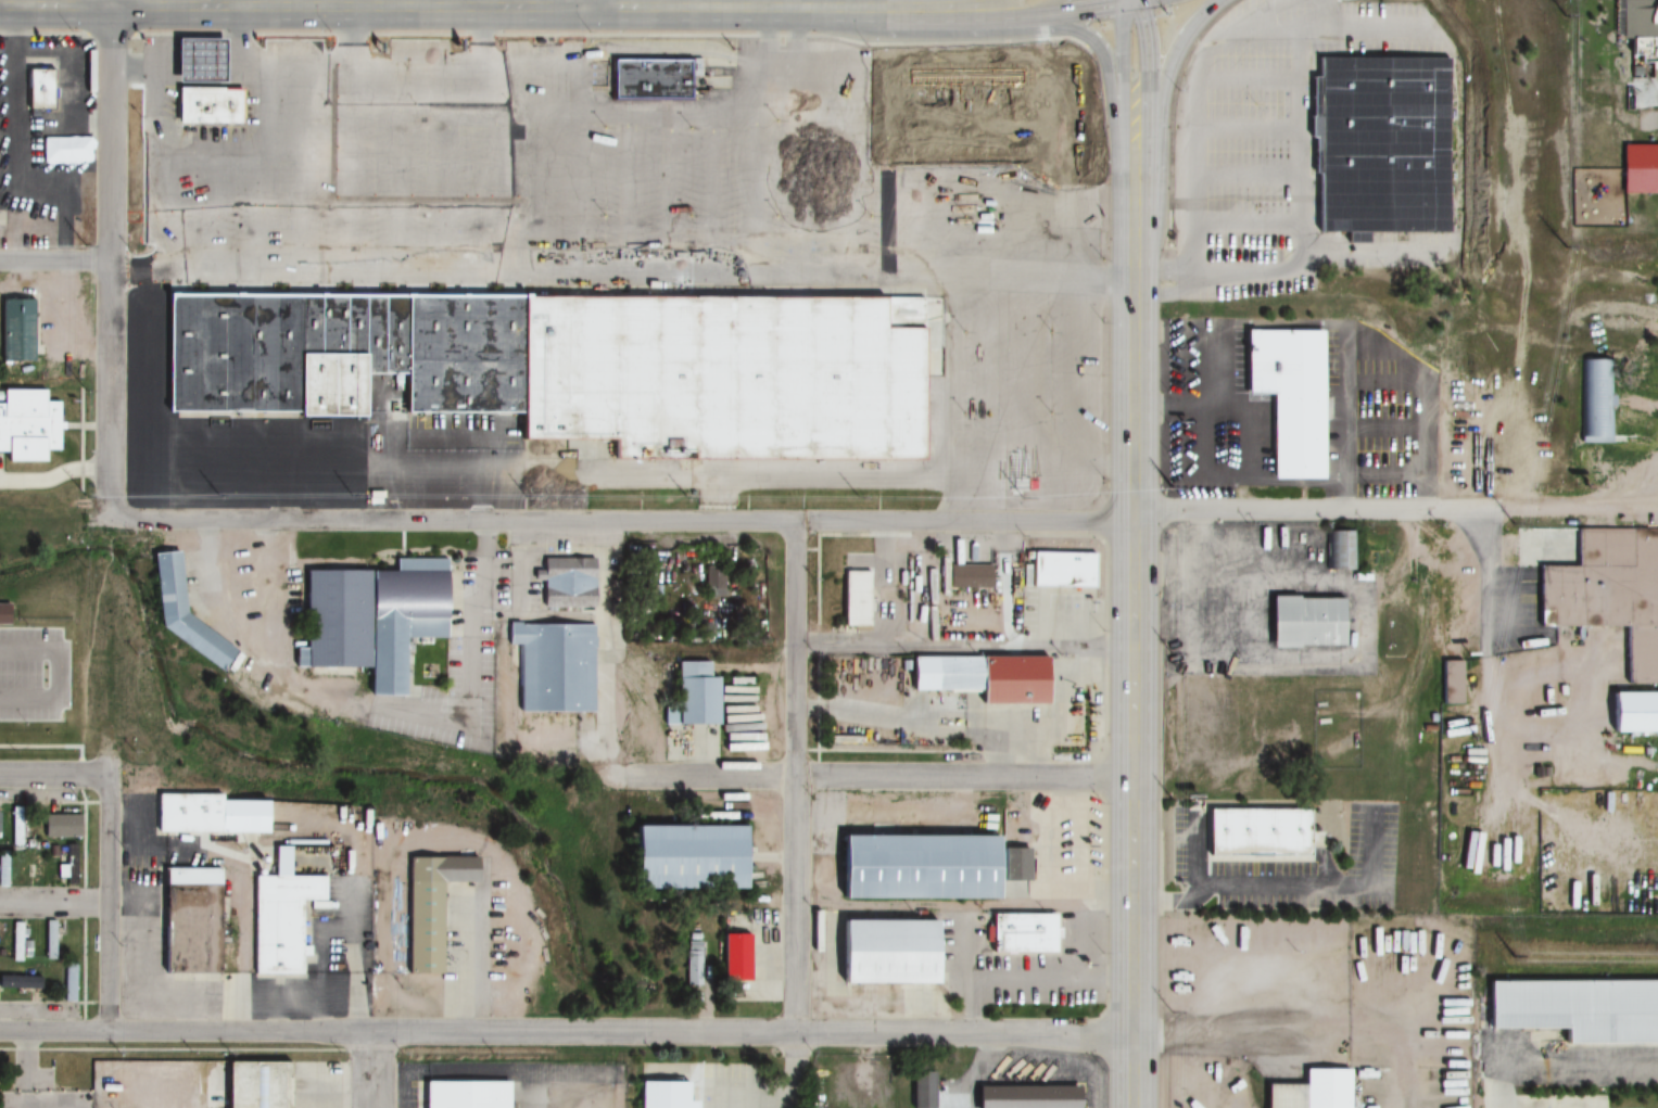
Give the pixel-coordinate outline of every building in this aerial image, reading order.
[(1619,37),(1619,0),(1657,0),(1657,69),(1649,69),(1649,78),(1630,78),(1630,54),(1627,55),(1627,37),(1619,37)] [(172,39),(218,39),(219,80),(172,80),(172,39)] [(616,55),(693,56),(692,97),(615,95),(616,55)] [(1317,58),(1445,59),(1445,232),(1365,232),(1365,245),(1345,245),(1345,232),(1318,232),(1318,171),(1312,171),(1312,137),(1306,137),(1306,116),(1309,116),(1309,77),(1317,77),(1317,58)] [(23,69),(49,69),(49,110),(35,110),(35,118),(23,118),(23,69)] [(175,88),(238,89),(238,125),(174,125),(175,88)] [(165,283),(520,285),(520,296),(519,412),(164,410),(165,283)] [(520,296),(570,296),(570,285),(808,286),(808,296),(922,296),(922,459),(613,457),(613,435),(520,434),(519,412),(520,296)] [(30,362),(31,298),(0,298),(0,362),(30,362)] [(1244,329),(1320,329),(1320,480),(1266,479),(1266,391),(1244,391),(1244,329)] [(1578,442),(1609,443),(1610,359),(1579,359),(1578,442)] [(0,390),(0,453),(3,453),(3,462),(44,463),(44,451),(57,451),(58,401),(43,401),(43,391),(0,390)] [(1536,627),(1625,628),(1624,684),(1657,684),(1657,530),(1577,529),(1577,567),(1537,567),(1536,627)] [(1535,530),(1519,530),(1519,550),(1535,550),(1535,530)] [(1351,531),(1326,531),(1326,570),(1351,570),(1351,531)] [(157,630),(219,671),(234,649),(184,616),(179,551),(150,554),(157,630)] [(1092,553),(1027,553),(1027,564),(1020,564),(1020,588),(1092,588),(1092,553)] [(301,570),(301,667),(366,668),(366,695),(402,696),(402,638),(444,638),(444,559),(394,558),(394,570),(301,570)] [(592,609),(592,559),(550,558),(549,578),(541,577),(541,608),(592,609)] [(946,589),(989,590),(990,566),(947,565),(946,589)] [(705,597),(726,598),(727,569),(706,568),(705,597)] [(867,628),(867,572),(840,572),(840,628),(867,628)] [(1341,647),(1340,597),(1268,597),(1268,647),(1341,647)] [(520,646),(520,719),(538,719),(538,713),(593,713),(593,625),(549,625),(549,624),(507,624),(507,646),(520,646)] [(1045,657),(909,656),(908,692),(978,692),(978,704),(1044,704),(1045,657)] [(665,724),(715,724),(715,677),(706,677),(706,661),(665,661),(665,724)] [(1440,704),(1461,704),(1461,661),(1440,661),(1440,704)] [(1608,732),(1657,733),(1657,693),(1608,692),(1608,732)] [(154,833),(265,833),(265,797),(154,797),(154,833)] [(21,807),(10,807),(10,846),(21,846),(21,807)] [(1308,859),(1308,809),(1207,809),(1207,859),(1308,859)] [(42,838),(79,838),(79,812),(42,812),(42,838)] [(745,826),(628,825),(628,889),(744,890),(745,826)] [(837,899),(996,899),(996,882),(1026,882),(1025,848),(998,848),(998,836),(837,836),(837,899)] [(56,846),(56,884),(75,884),(75,846),(56,846)] [(8,887),(8,851),(0,851),(0,887),(8,887)] [(440,975),(440,883),(474,883),(475,858),(406,857),(406,975),(440,975)] [(161,869),(160,974),(216,974),(217,919),(197,919),(197,889),(216,889),(216,869),(161,869)] [(249,975),(251,875),(320,877),(320,903),(299,902),(296,976),(249,975)] [(1053,955),(1053,914),(990,915),(990,955),(1053,955)] [(43,958),(54,958),(54,920),(43,920),(43,958)] [(836,920),(836,984),(936,984),(937,921),(836,920)] [(20,922),(10,922),(10,960),(20,960),(20,922)] [(721,934),(721,981),(748,981),(748,934),(721,934)] [(62,962),(62,1002),(75,1002),(75,962),(62,962)] [(39,964),(29,964),(29,1002),(39,1002),(39,964)] [(1482,1030),(1561,1030),(1561,1045),(1657,1045),(1657,981),(1482,981),(1482,1030)] [(284,1062),(284,1107),(223,1107),(223,1062),(284,1062)] [(1301,1070),(1301,1107),(1347,1107),(1347,1070),(1301,1070)] [(934,1072),(912,1072),(912,1107),(934,1107),(934,1072)] [(503,1082),(503,1107),(418,1107),(418,1082),(503,1082)] [(637,1107),(694,1107),(694,1101),(687,1101),(687,1082),(637,1082),(637,1107)] [(974,1107),(1075,1107),(1075,1088),(974,1087),(974,1107)]
